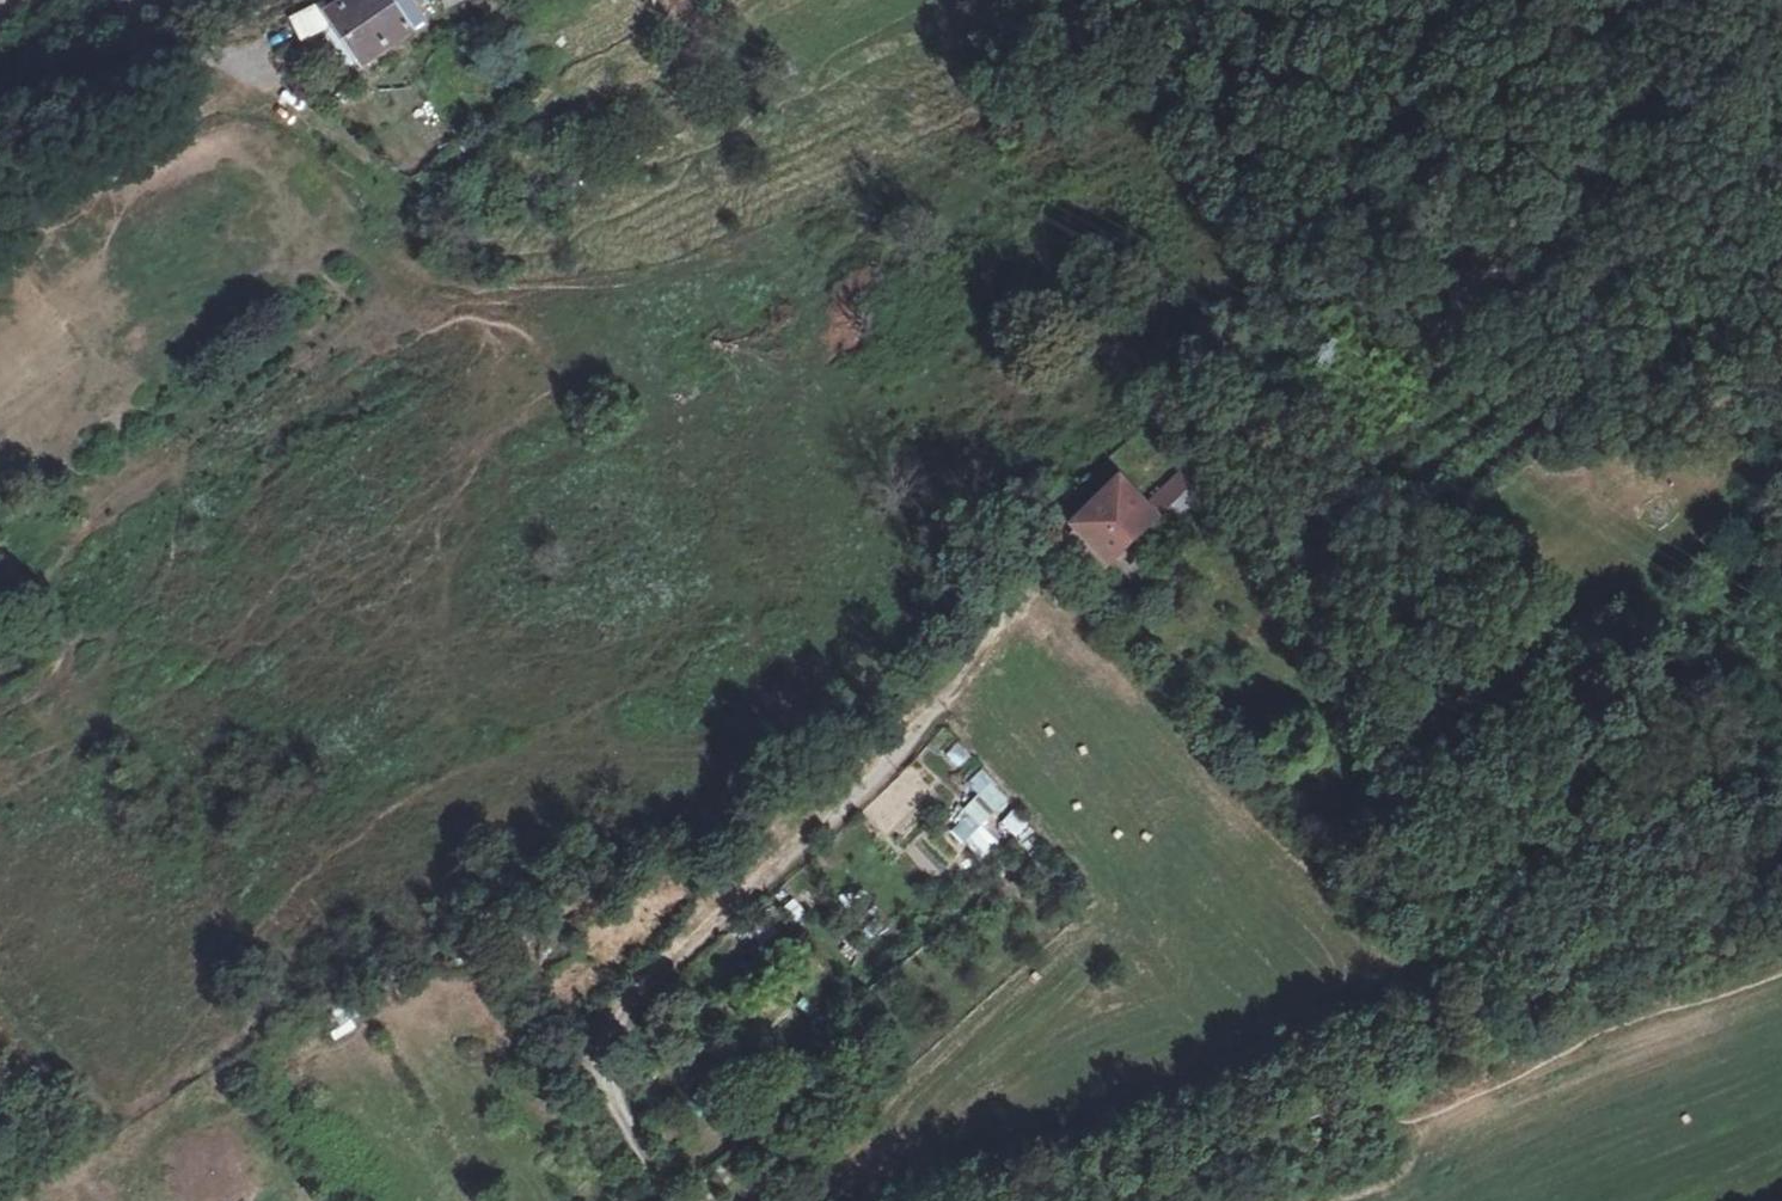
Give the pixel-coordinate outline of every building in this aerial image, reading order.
[(295,20),(304,37),(325,26),(337,19),(362,55),(366,61),(424,20),(411,0),(350,0),(331,13),(327,6),(295,20)] [(337,19),(325,26),(350,64),(362,55),(337,19)] [(1120,478),(1072,524),(1110,562),(1162,513),(1191,485),(1180,474),(1152,501),(1139,488),(1134,492),(1120,478)] [(1134,492),(1139,488),(1125,474),(1120,478),(1134,492)] [(1191,485),(1162,513),(1173,524),(1202,496),(1191,485)] [(983,861),(1000,845),(984,829),(1012,802),(990,780),(946,823),(983,861)] [(1000,828),(1018,841),(1031,823),(1013,810),(1000,828)]
